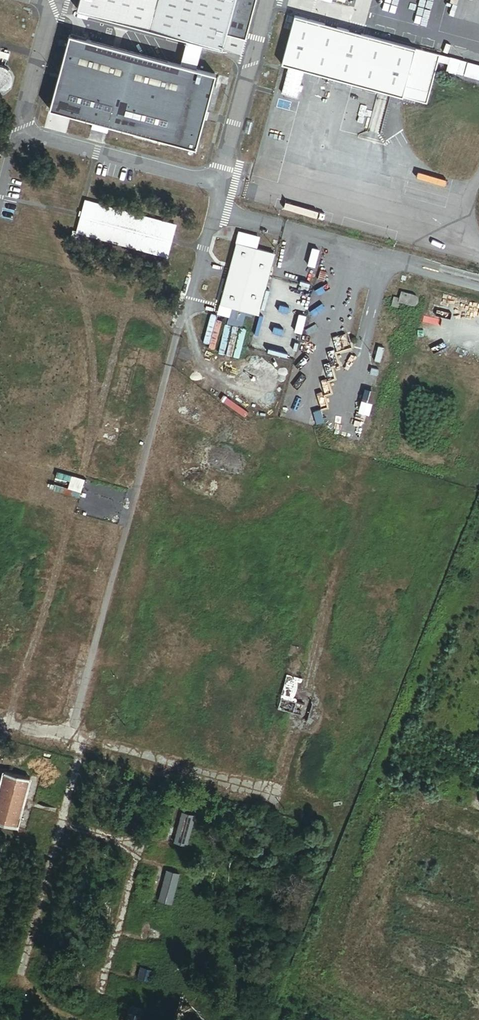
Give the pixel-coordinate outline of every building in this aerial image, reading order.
[(76,9),(241,53),(245,37),(226,32),(234,0),(79,0),(76,9)] [(437,51),(294,15),(281,62),(425,101),(437,51)] [(194,147),(213,75),(69,37),(50,109),(194,147)] [(469,62),(465,73),(478,77),(478,65),(469,62)] [(7,88),(10,84),(11,80),(10,76),(9,72),(5,68),(1,66),(0,66),(0,92),(4,91),(7,88)] [(176,223),(83,198),(76,231),(169,255),(176,223)] [(219,304),(258,315),(274,253),(236,243),(219,304)] [(415,295),(400,291),(399,297),(393,296),(390,306),(398,307),(398,302),(411,305),(413,305),(415,305),(417,303),(417,301),(417,298),(416,296),(415,295)] [(290,315),(293,305),(277,301),(275,311),(290,315)] [(284,336),(286,326),(272,323),(269,333),(284,336)] [(378,366),(383,346),(377,345),(372,365),(378,366)] [(260,379),(265,351),(241,346),(235,375),(260,379)] [(286,357),(287,353),(268,348),(267,352),(286,357)] [(374,385),(376,375),(370,374),(368,384),(374,385)] [(83,490),(85,478),(71,475),(69,487),(83,490)] [(296,683),(301,680),(285,675),(276,709),(301,716),(303,705),(296,703),(296,699),(293,698),(296,683)] [(27,779),(3,773),(0,783),(0,824),(14,827),(27,779)] [(184,845),(192,816),(181,813),(173,842),(184,845)] [(169,903),(177,873),(166,871),(159,900),(169,903)] [(159,943),(162,931),(150,928),(147,939),(159,943)] [(149,981),(152,970),(140,967),(137,978),(149,981)] [(141,1010),(129,1006),(126,1019),(139,1019),(141,1010)]
